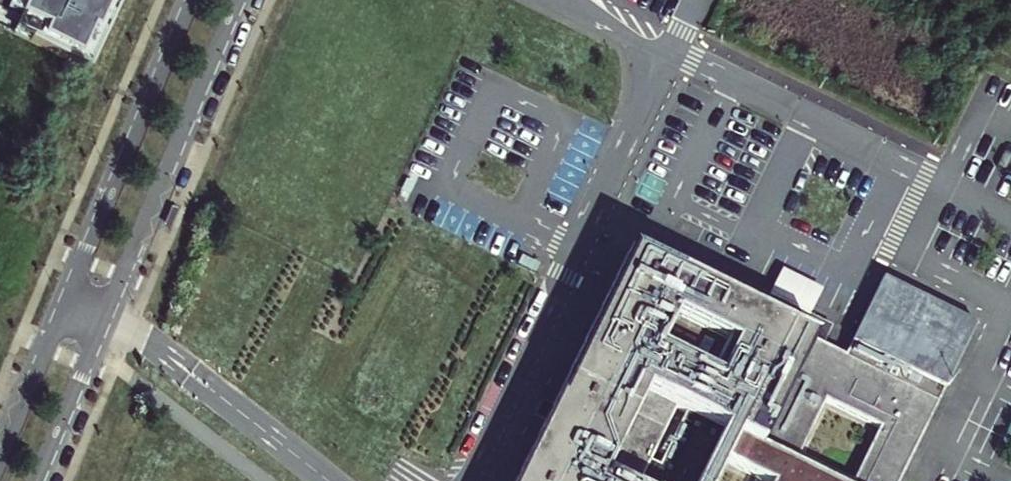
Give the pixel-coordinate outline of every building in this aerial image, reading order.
[(89,76),(123,0),(30,0),(11,41),(89,76)] [(627,251),(543,419),(532,414),(527,424),(524,430),(535,435),(512,480),(637,480),(672,408),(717,431),(694,480),(712,480),(722,462),(760,480),(849,480),(799,456),(824,403),(877,429),(852,480),(896,480),(973,327),(880,280),(841,357),(819,346),(823,338),(733,293),(729,301),(627,251)] [(739,282),(733,293),(823,338),(829,326),(807,316),(819,292),(801,282),(779,271),(767,295),(739,282)]
